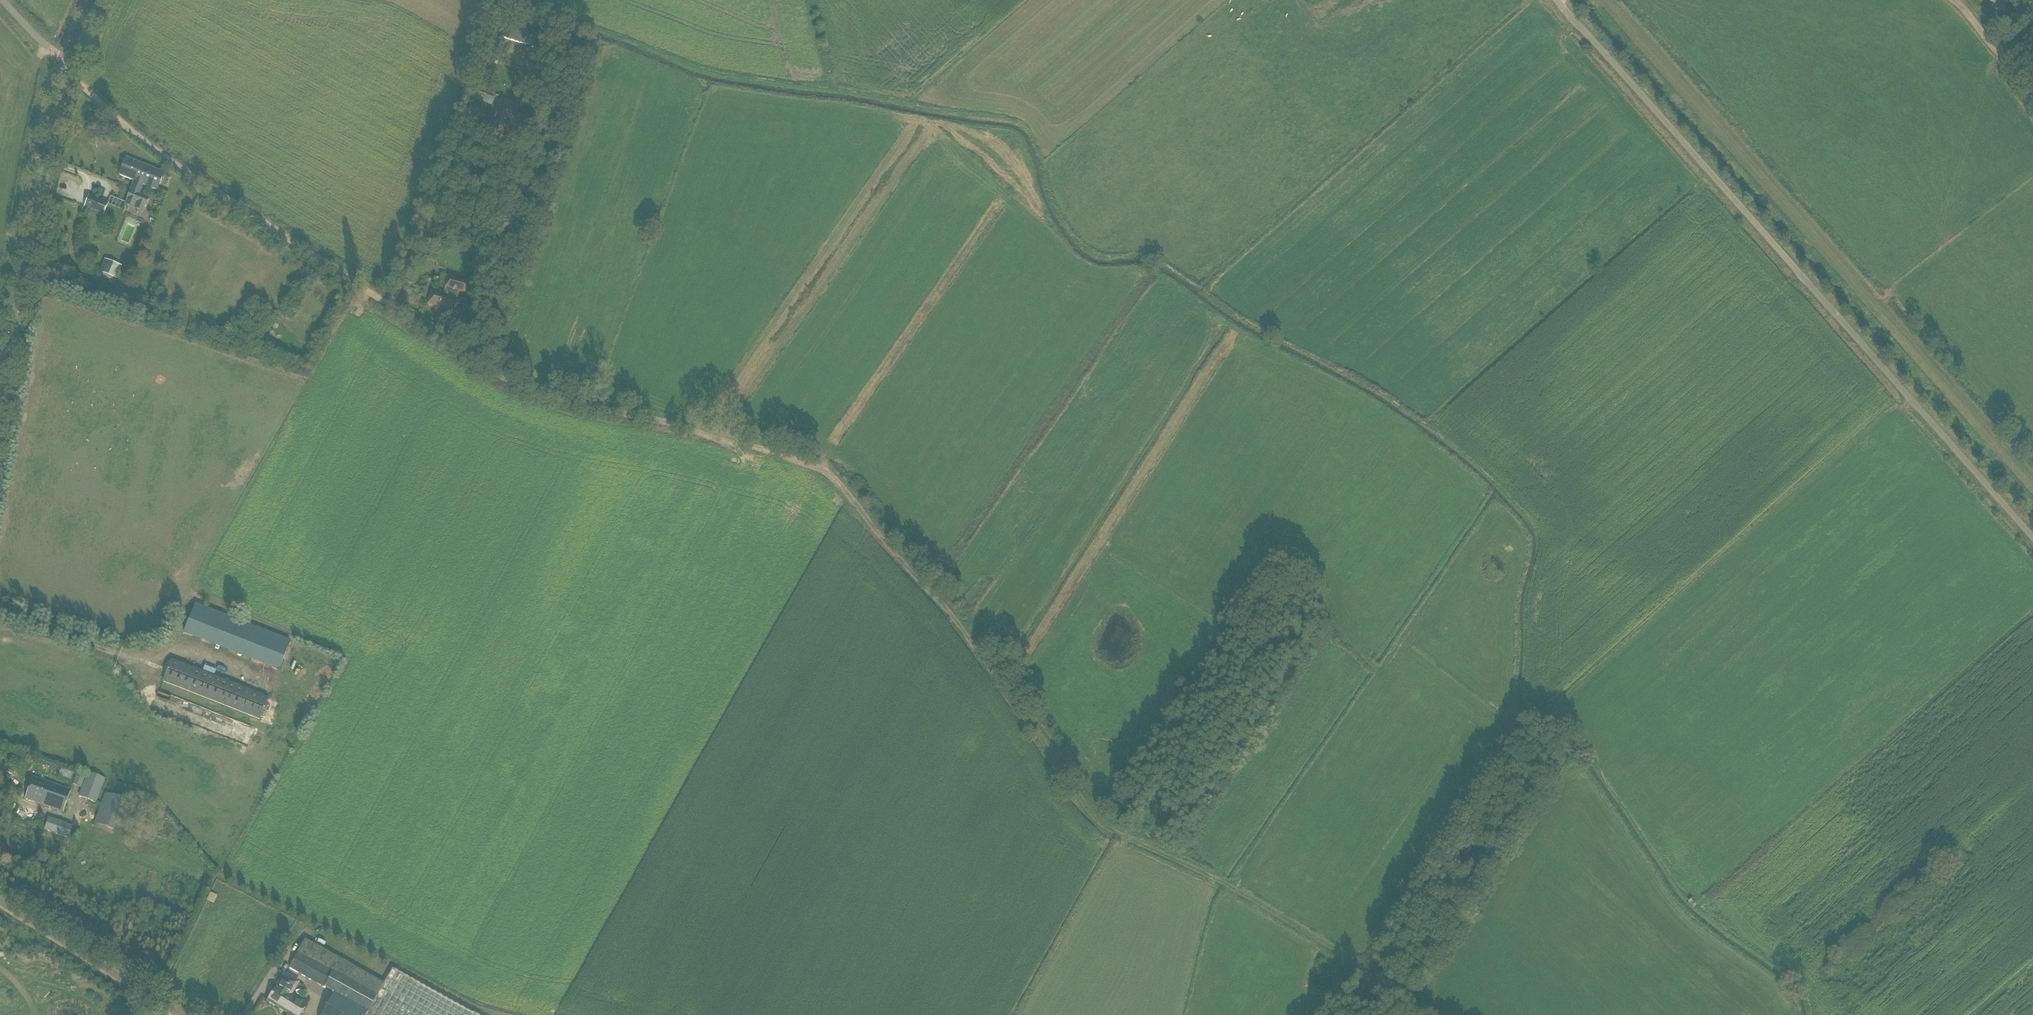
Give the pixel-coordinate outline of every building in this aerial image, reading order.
[(542,49),(547,33),(509,21),(504,37),(542,49)] [(478,91),(475,99),(492,105),(495,97),(478,91)] [(489,132),(504,138),(513,113),(498,108),(489,132)] [(473,133),(476,123),(468,120),(464,130),(473,133)] [(157,190),(163,173),(126,158),(125,159),(124,159),(121,166),(123,166),(119,174),(134,181),(127,198),(146,206),(149,198),(139,194),(143,184),(157,190)] [(101,199),(96,212),(104,215),(104,214),(109,202),(101,199)] [(105,258),(100,271),(118,278),(123,265),(105,258)] [(102,272),(101,276),(113,282),(115,278),(102,272)] [(428,304),(454,312),(457,299),(455,299),(457,291),(466,294),(469,283),(448,276),(443,295),(432,291),(428,304)] [(184,636),(282,668),(293,636),(195,604),(184,636)] [(260,720),(269,699),(172,660),(163,681),(260,720)] [(96,803),(105,778),(88,772),(79,796),(96,803)] [(33,777),(25,798),(63,812),(71,791),(33,777)] [(114,830),(125,800),(104,792),(93,822),(114,830)] [(48,817),(43,830),(67,838),(72,826),(48,817)] [(333,992),(320,1014),(478,1014),(473,1012),(470,1012),(392,969),(384,984),(348,965),(349,963),(305,939),(288,967),(333,992)] [(306,1005),(290,995),(298,982),(284,974),(277,986),(276,986),(267,1000),(291,1014),(300,1014),(306,1005)]
